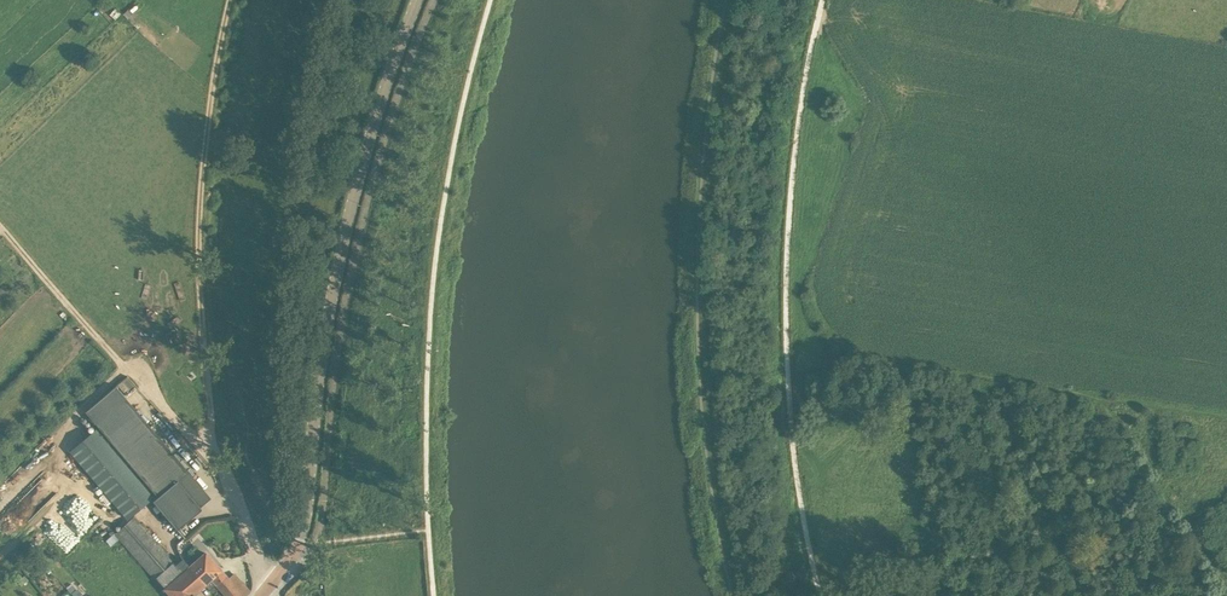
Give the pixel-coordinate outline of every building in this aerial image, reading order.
[(116,387),(116,386),(85,412),(157,496),(153,501),(177,530),(201,509),(194,500),(205,491),(204,491),(191,475),(191,474),(190,475),(188,472),(188,471),(187,471),(174,455),(173,455),(171,452),(171,451),(171,452),(161,441),(162,440),(161,440),(158,437),(159,437),(158,436),(158,437),(148,426),(149,425),(148,425),(146,422),(146,421),(145,422),(137,412),(137,411),(136,411),(134,408),(134,407),(133,408),(125,398),(126,398),(125,398),(116,387)] [(127,519),(153,497),(96,430),(70,452),(127,519)] [(173,563),(174,563),(135,516),(115,533),(154,579),(156,578),(172,595),(195,595),(193,594),(205,584),(190,567),(182,573),(176,566),(173,563)] [(190,567),(205,584),(210,590),(216,584),(226,576),(205,553),(190,567)] [(240,580),(234,574),(228,579),(244,595),(246,595),(250,592),(240,580)] [(227,595),(244,595),(228,579),(226,576),(216,584),(227,595)]
